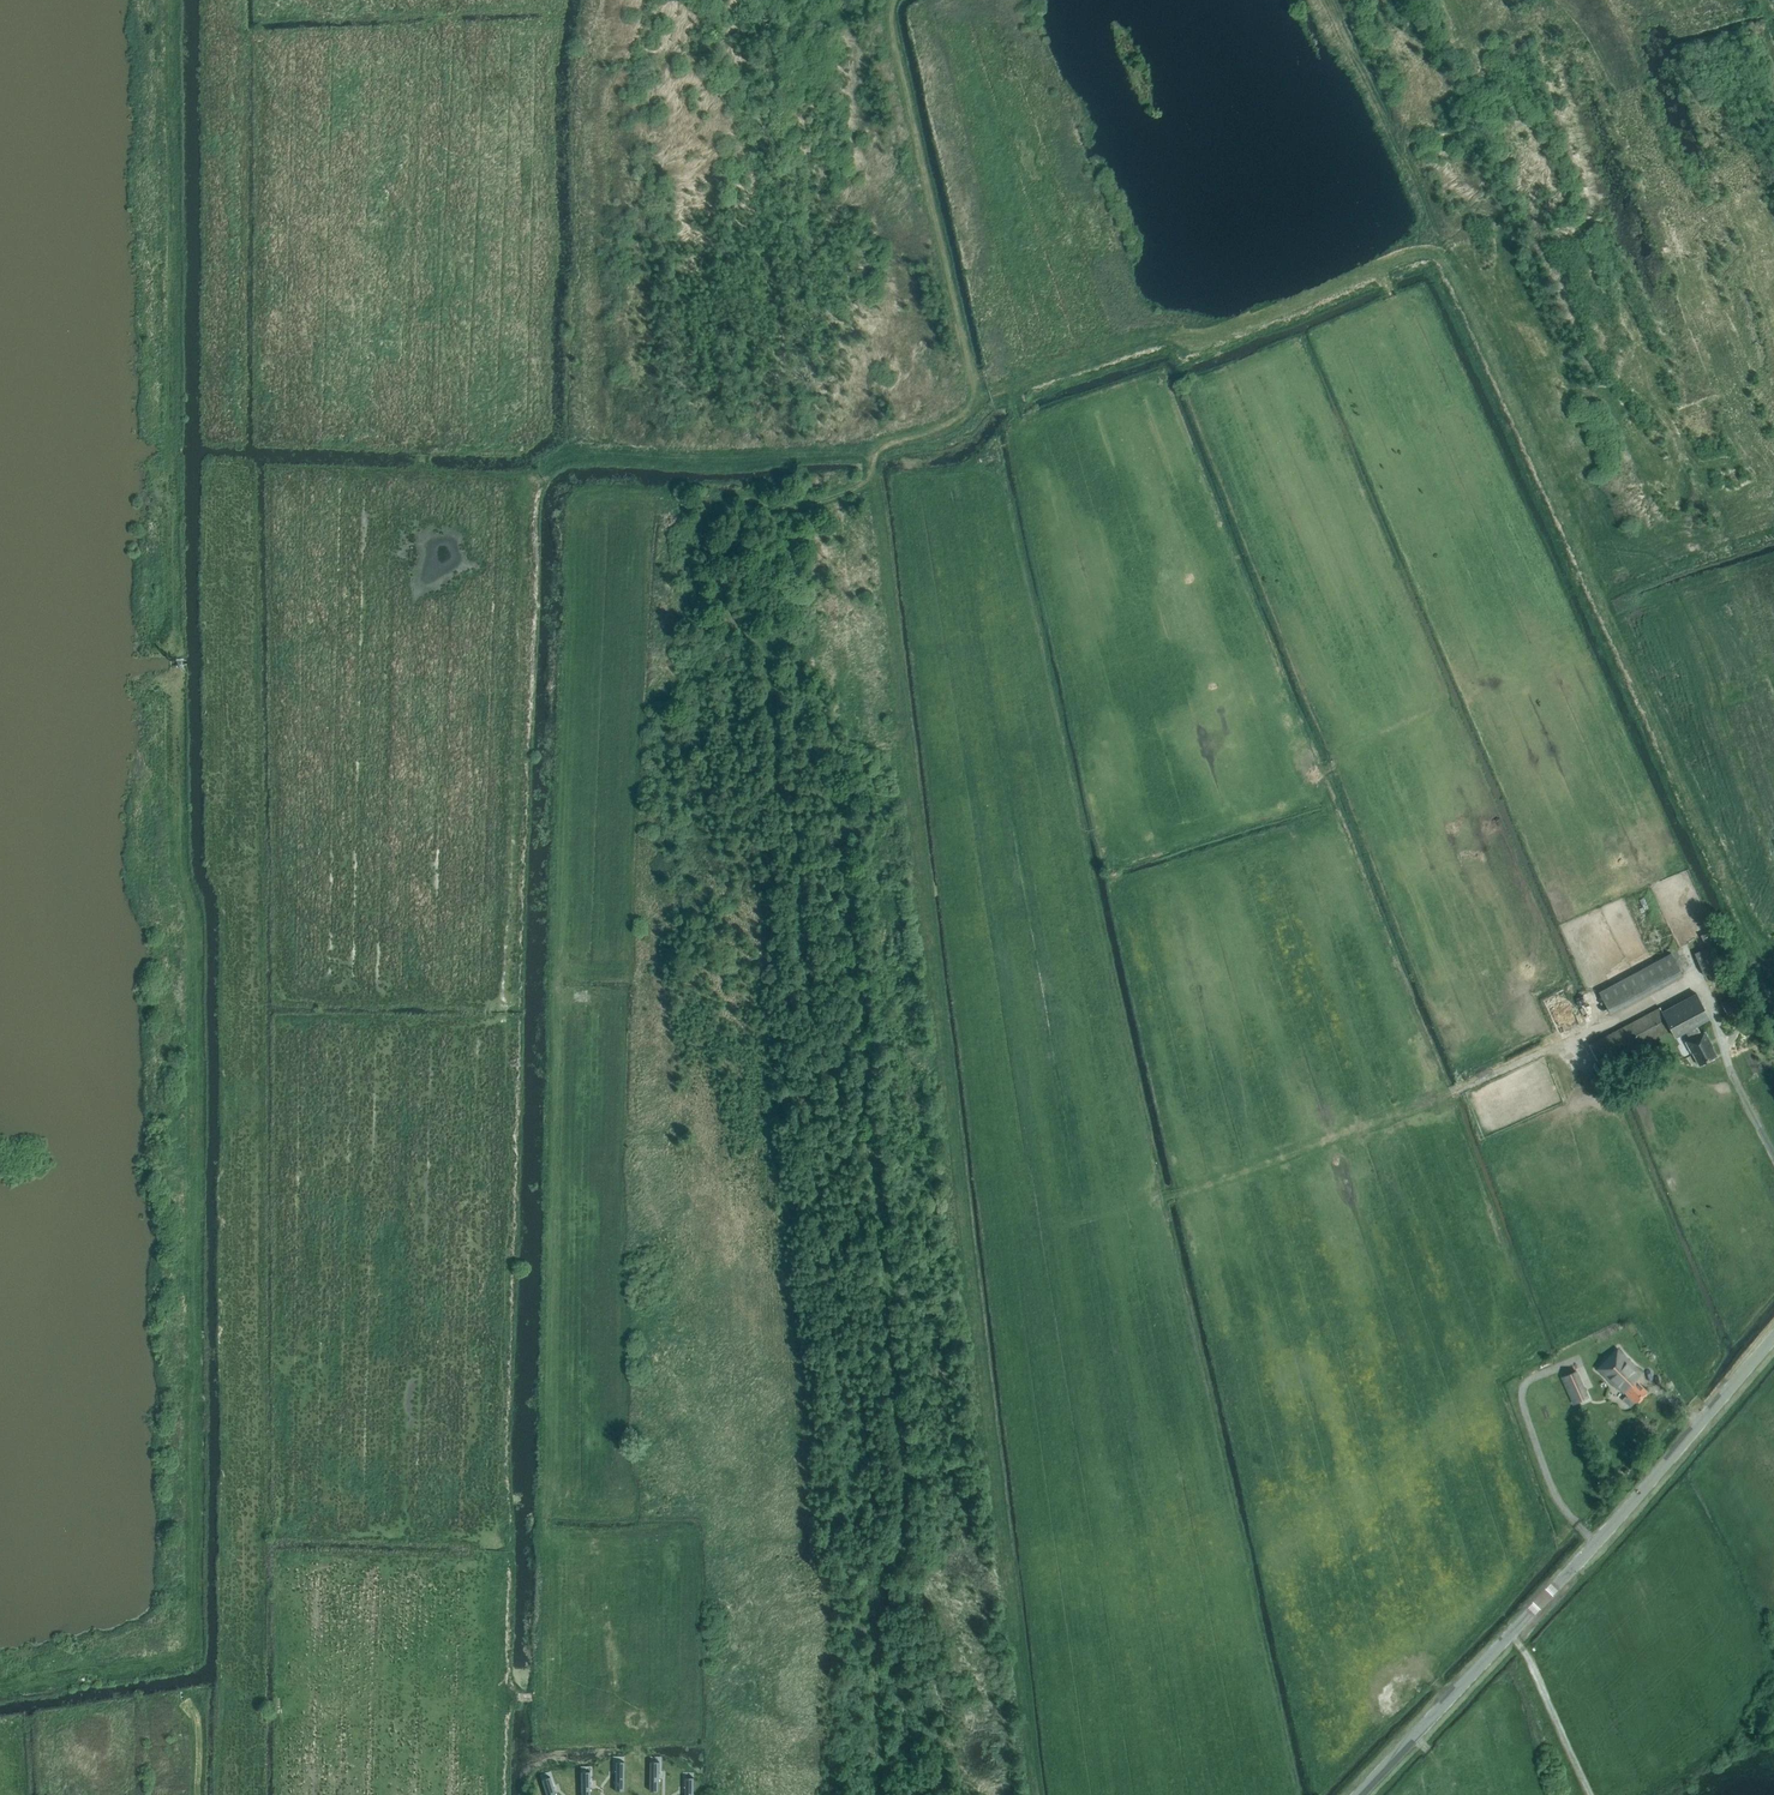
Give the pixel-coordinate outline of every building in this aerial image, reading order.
[(1722,967),(1713,945),(1694,953),(1704,975),(1722,967)] [(1612,1015),(1684,976),(1671,953),(1599,992),(1612,1015)] [(1602,1066),(1671,1029),(1676,1037),(1686,1032),(1690,1039),(1686,1041),(1699,1065),(1718,1055),(1705,1031),(1701,1033),(1698,1025),(1710,1019),(1697,992),(1662,1011),(1660,1007),(1590,1043),(1602,1066)] [(1735,996),(1722,1003),(1728,1014),(1741,1007),(1735,996)] [(1618,1386),(1627,1394),(1622,1399),(1630,1406),(1635,1401),(1635,1402),(1647,1390),(1635,1379),(1641,1373),(1616,1349),(1596,1369),(1616,1387),(1618,1386)] [(1588,1395),(1576,1370),(1560,1377),(1573,1403),(1588,1395)] [(658,1760),(650,1760),(650,1789),(659,1789),(658,1760)] [(623,1761),(615,1761),(616,1790),(624,1789),(623,1761)] [(582,1771),(583,1794),(591,1794),(591,1771),(582,1771)] [(685,1777),(686,1794),(694,1794),(693,1776),(685,1777)] [(542,1779),(547,1794),(556,1794),(549,1777),(542,1779)]
